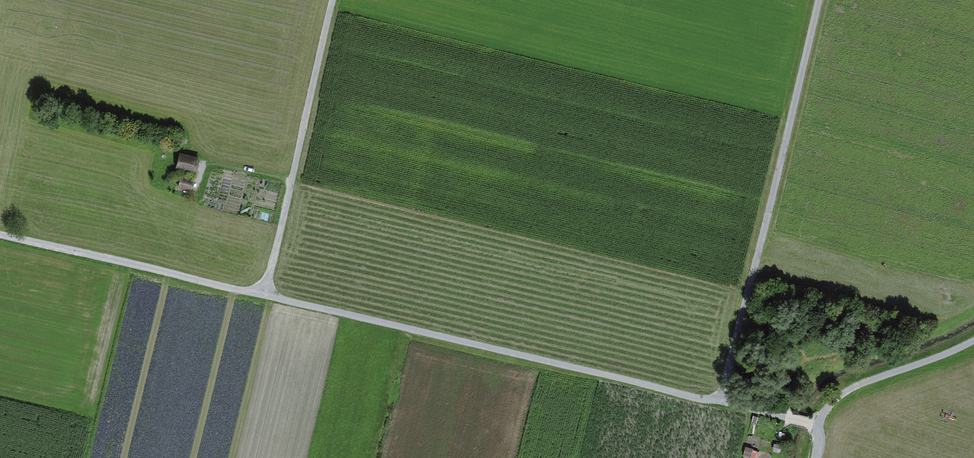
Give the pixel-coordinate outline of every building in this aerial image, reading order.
[(203,159),(183,154),(179,173),(198,177),(203,159)] [(181,175),(179,187),(193,189),(195,178),(181,175)]
